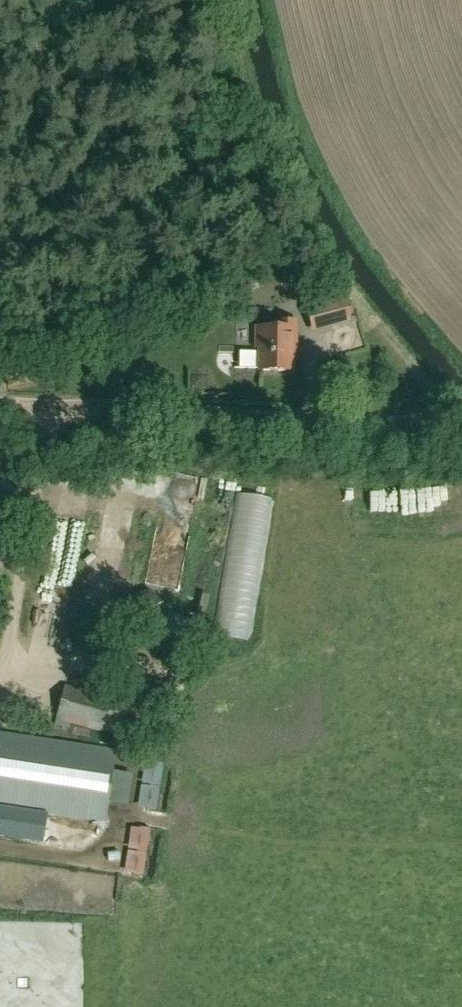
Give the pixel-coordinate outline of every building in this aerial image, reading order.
[(311,326),(349,316),(342,290),(305,299),(311,326)] [(219,338),(244,328),(237,310),(212,319),(219,338)] [(279,329),(258,328),(257,348),(260,348),(259,371),(291,372),(293,339),(296,339),(297,322),(279,322),(279,329)] [(111,488),(133,487),(133,477),(110,478),(111,488)] [(93,543),(120,543),(121,521),(94,520),(93,543)] [(164,711),(65,685),(57,718),(156,744),(164,711)] [(0,734),(0,807),(40,813),(102,824),(115,751),(0,734)] [(120,771),(119,810),(138,810),(139,772),(120,771)] [(0,813),(0,838),(42,844),(45,820),(0,813)]
